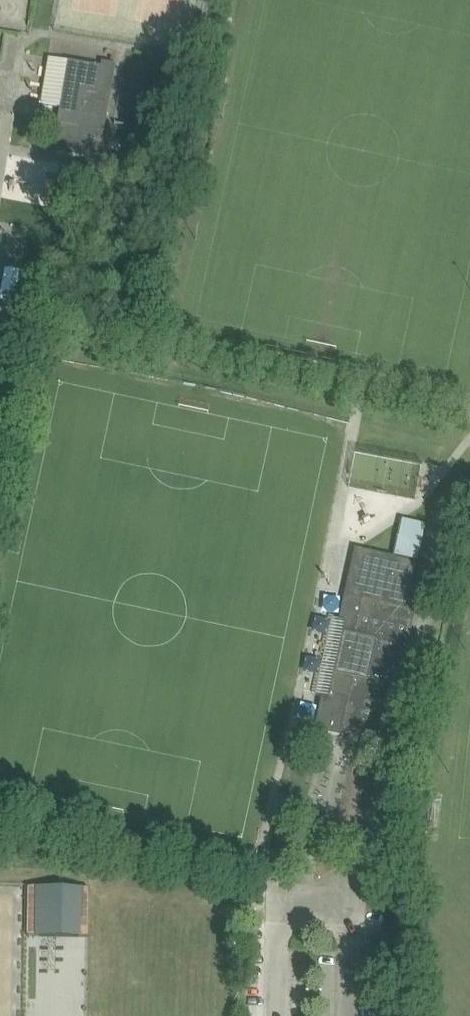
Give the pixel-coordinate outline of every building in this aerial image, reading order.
[(68,60),(59,109),(63,110),(56,152),(86,157),(84,168),(98,170),(114,72),(115,64),(101,61),(101,66),(68,60)] [(340,735),(341,731),(377,739),(398,644),(407,646),(426,563),(417,561),(425,525),(401,519),(393,556),(355,548),(339,620),(343,631),(328,699),(321,698),(314,729),(340,735)]
